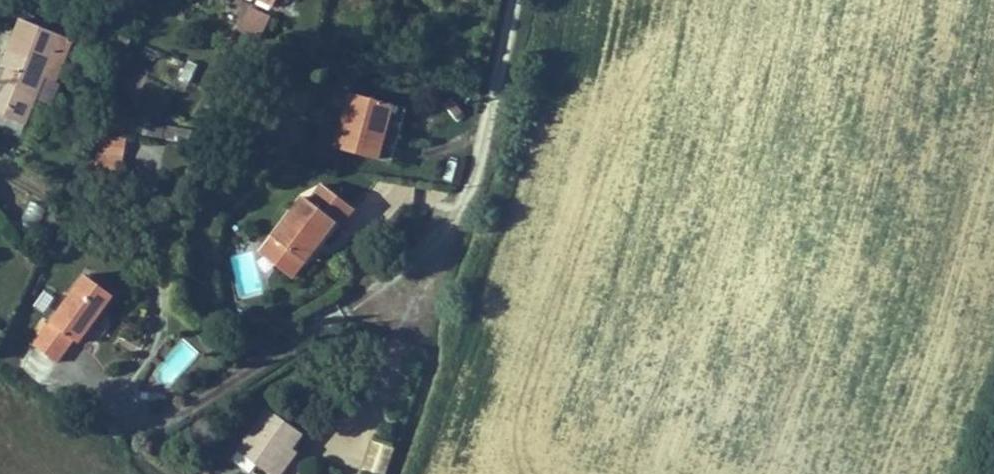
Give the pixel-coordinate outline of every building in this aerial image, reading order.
[(259,39),(269,18),(249,8),(239,30),(259,39)] [(73,40),(21,19),(5,58),(0,70),(0,114),(24,124),(35,99),(52,105),(61,85),(56,82),(73,40)] [(128,49),(131,40),(114,34),(111,43),(128,49)] [(384,134),(392,104),(351,93),(336,148),(377,159),(384,134)] [(189,142),(192,131),(165,126),(163,138),(189,142)] [(120,174),(125,140),(101,136),(96,170),(120,174)] [(323,236),(334,221),(340,226),(353,208),(323,184),(310,201),(305,197),(273,237),(305,261),(323,236)] [(292,277),(305,261),(273,237),(261,253),(292,277)] [(90,328),(98,316),(95,314),(99,309),(102,311),(113,296),(84,274),(33,345),(58,362),(74,340),(79,343),(90,328)] [(278,322),(286,315),(281,307),(272,315),(278,322)] [(303,434),(285,420),(268,408),(237,451),(269,473),(273,473),(292,448),(303,434)] [(394,448),(373,441),(363,469),(377,473),(385,473),(394,448)] [(297,452),(292,448),(273,473),(281,473),(297,452)]
